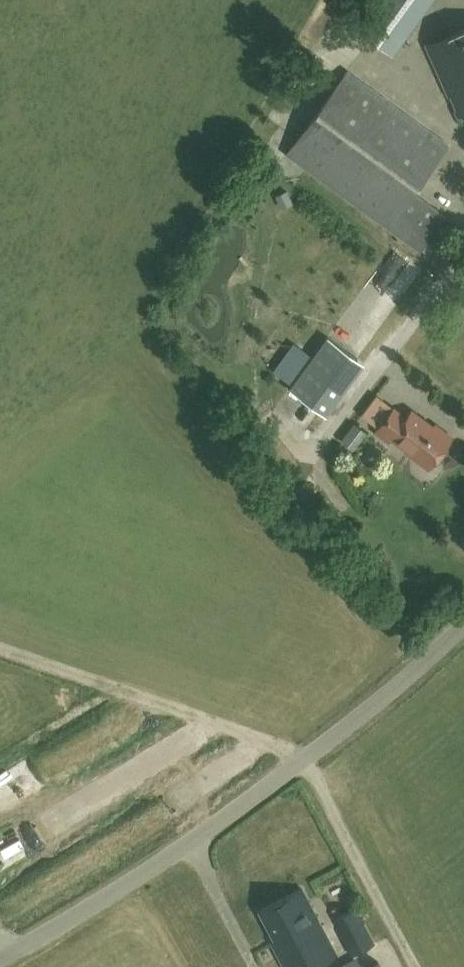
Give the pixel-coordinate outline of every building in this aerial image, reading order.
[(430,0),(370,0),(352,25),(391,53),(430,0)] [(459,30),(424,45),(423,45),(445,97),(449,96),(455,111),(452,112),(454,118),(463,114),(463,28),(459,30)] [(448,145),(449,145),(345,73),(344,73),(345,74),(287,157),(420,249),(445,214),(415,193),(448,145)] [(357,359),(327,337),(289,389),(319,411),(357,359)] [(430,467),(453,438),(435,425),(433,427),(412,411),(407,418),(394,408),(376,432),(390,443),(392,439),(407,450),(407,452),(417,460),(420,459),(430,467)] [(355,452),(368,434),(355,424),(342,442),(355,452)] [(65,809),(3,840),(15,864),(77,833),(65,809)] [(336,956),(301,889),(258,911),(274,941),(270,943),(283,966),(314,966),(336,956)] [(354,953),(372,944),(355,907),(334,916),(354,953)]
